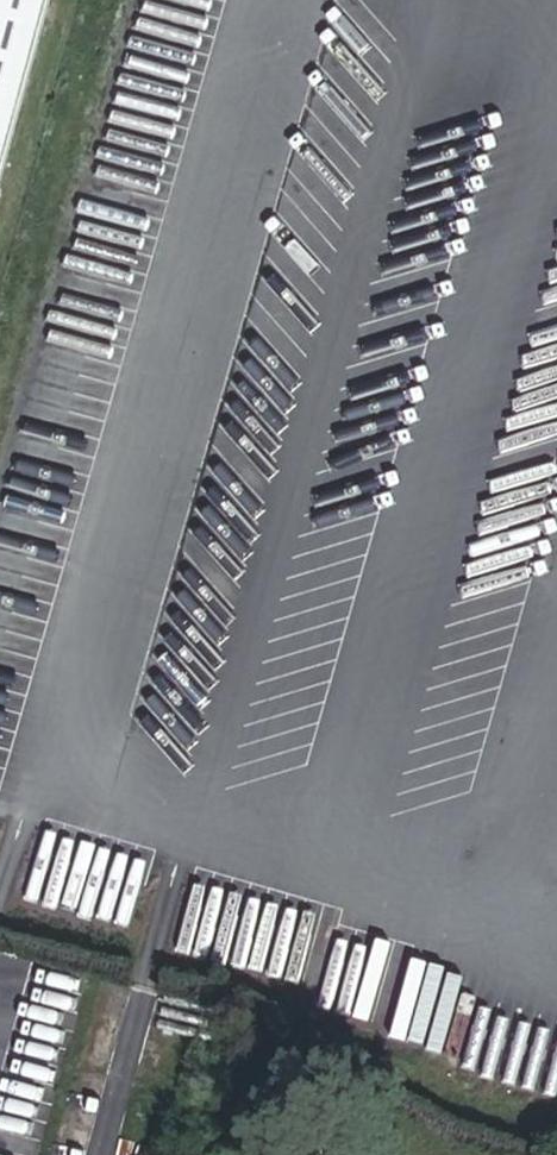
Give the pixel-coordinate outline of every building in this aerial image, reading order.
[(51,0),(0,0),(0,186),(51,0)]
